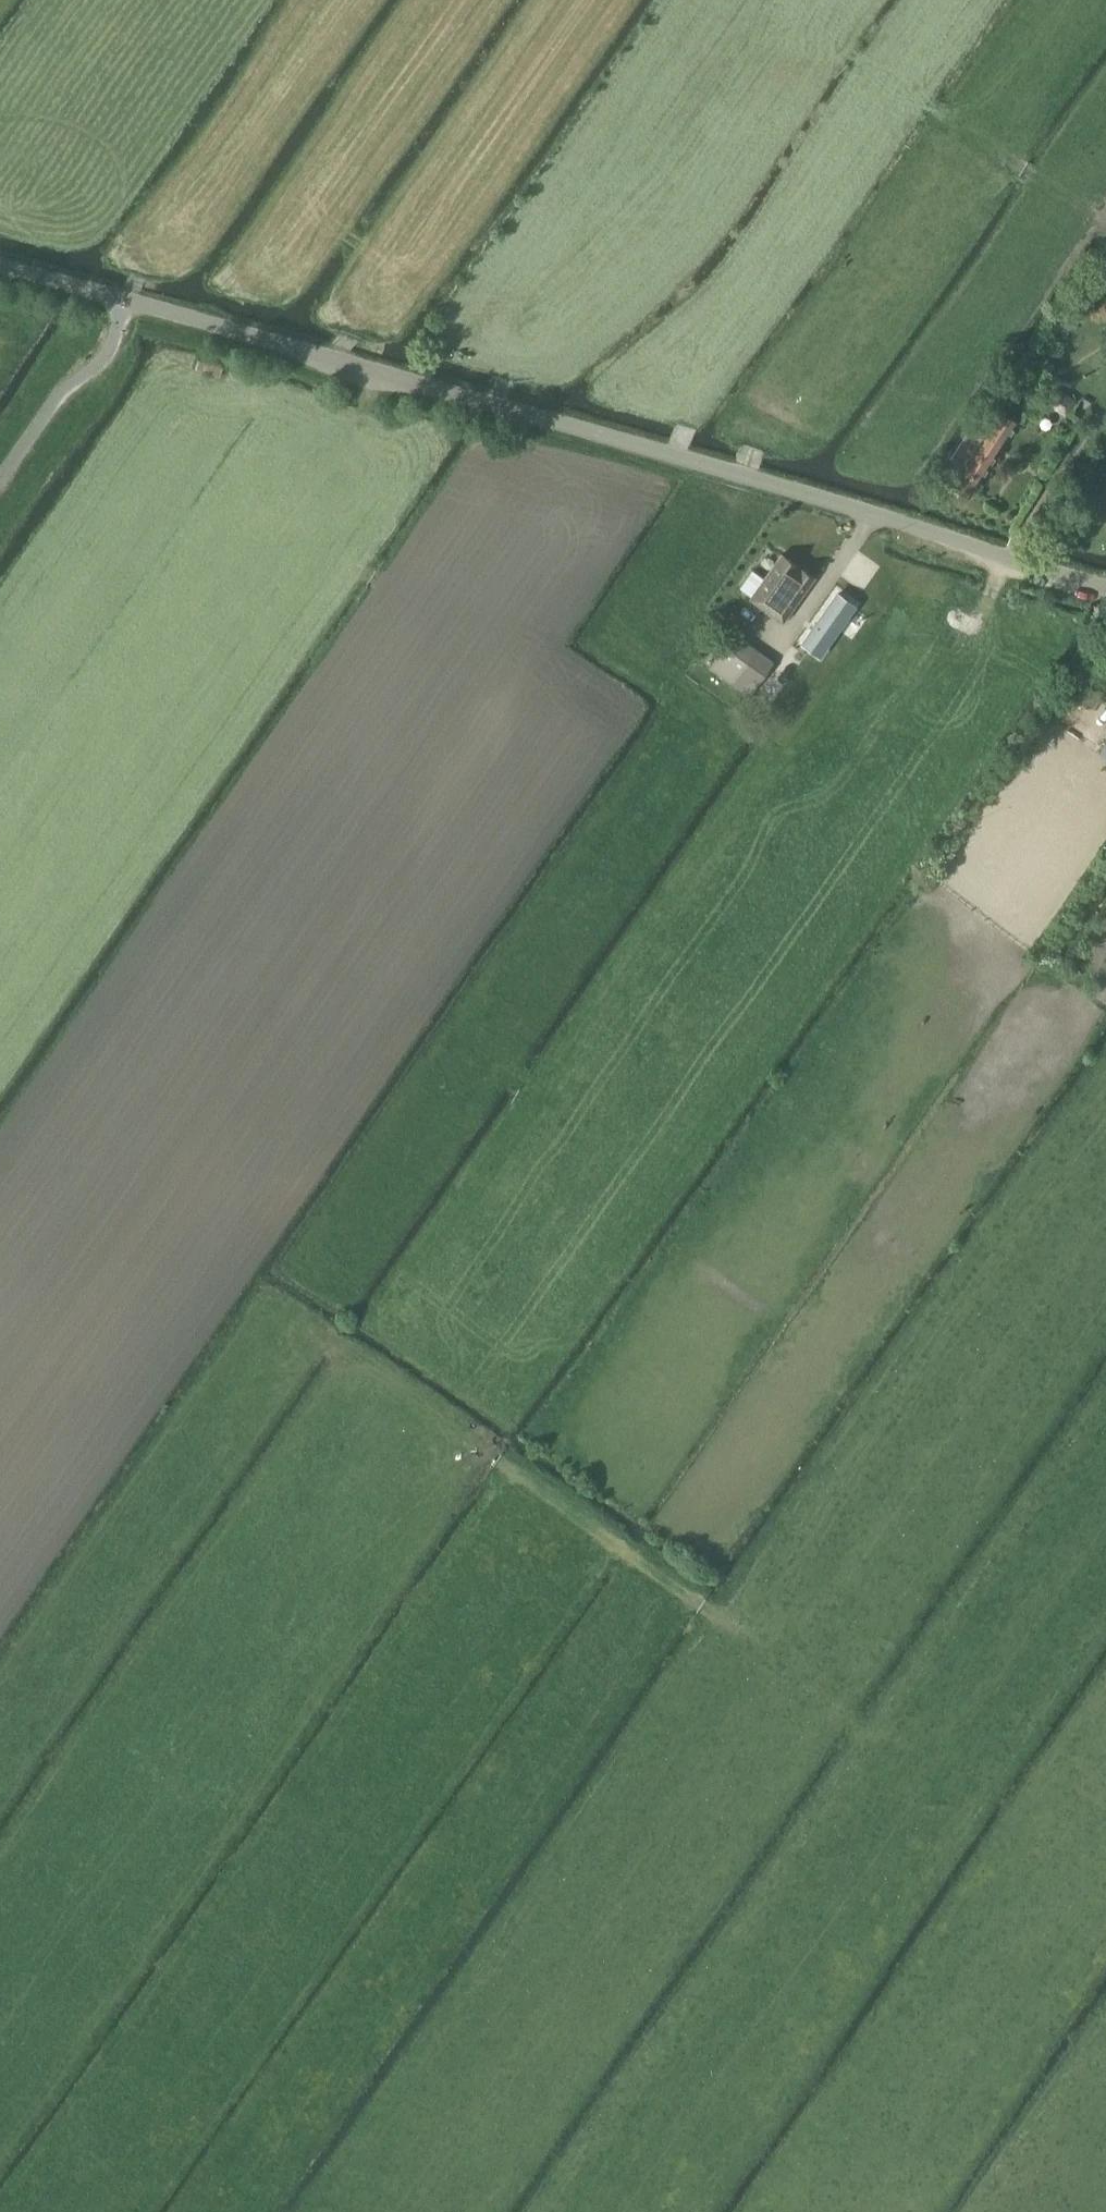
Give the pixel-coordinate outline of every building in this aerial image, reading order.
[(1077,398),(1056,386),(1046,403),(1066,415),(1077,398)] [(951,460),(960,466),(951,481),(970,494),(1019,420),(996,405),(974,438),(969,434),(951,460)] [(814,576),(782,553),(761,583),(766,587),(757,600),(783,619),(814,576)] [(838,592),(804,642),(817,651),(820,653),(854,604),(852,602),(838,592)] [(709,666),(750,695),(775,660),(734,631),(709,666)]
